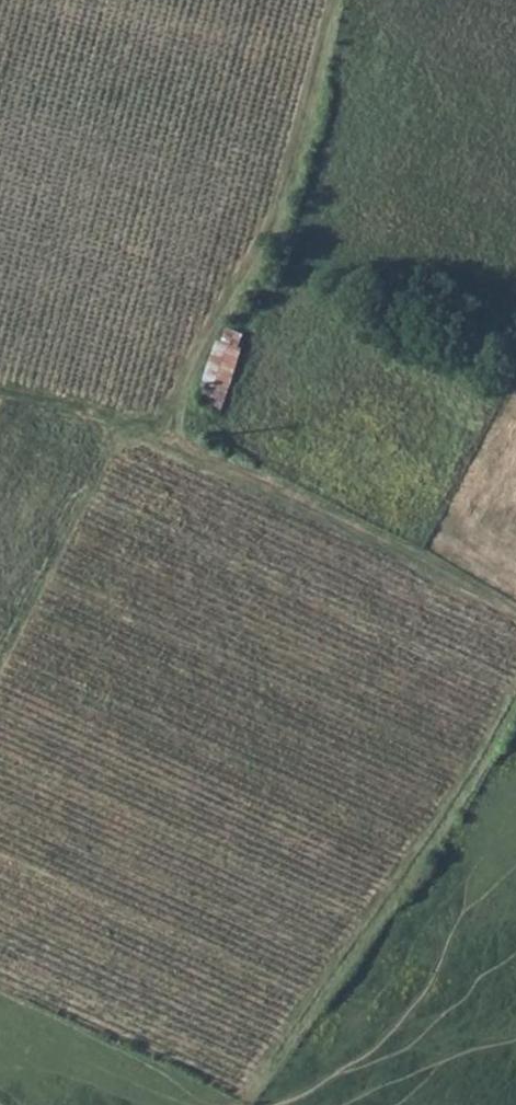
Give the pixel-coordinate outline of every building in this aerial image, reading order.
[(218,336),(200,403),(226,410),(244,343),(218,336)]
